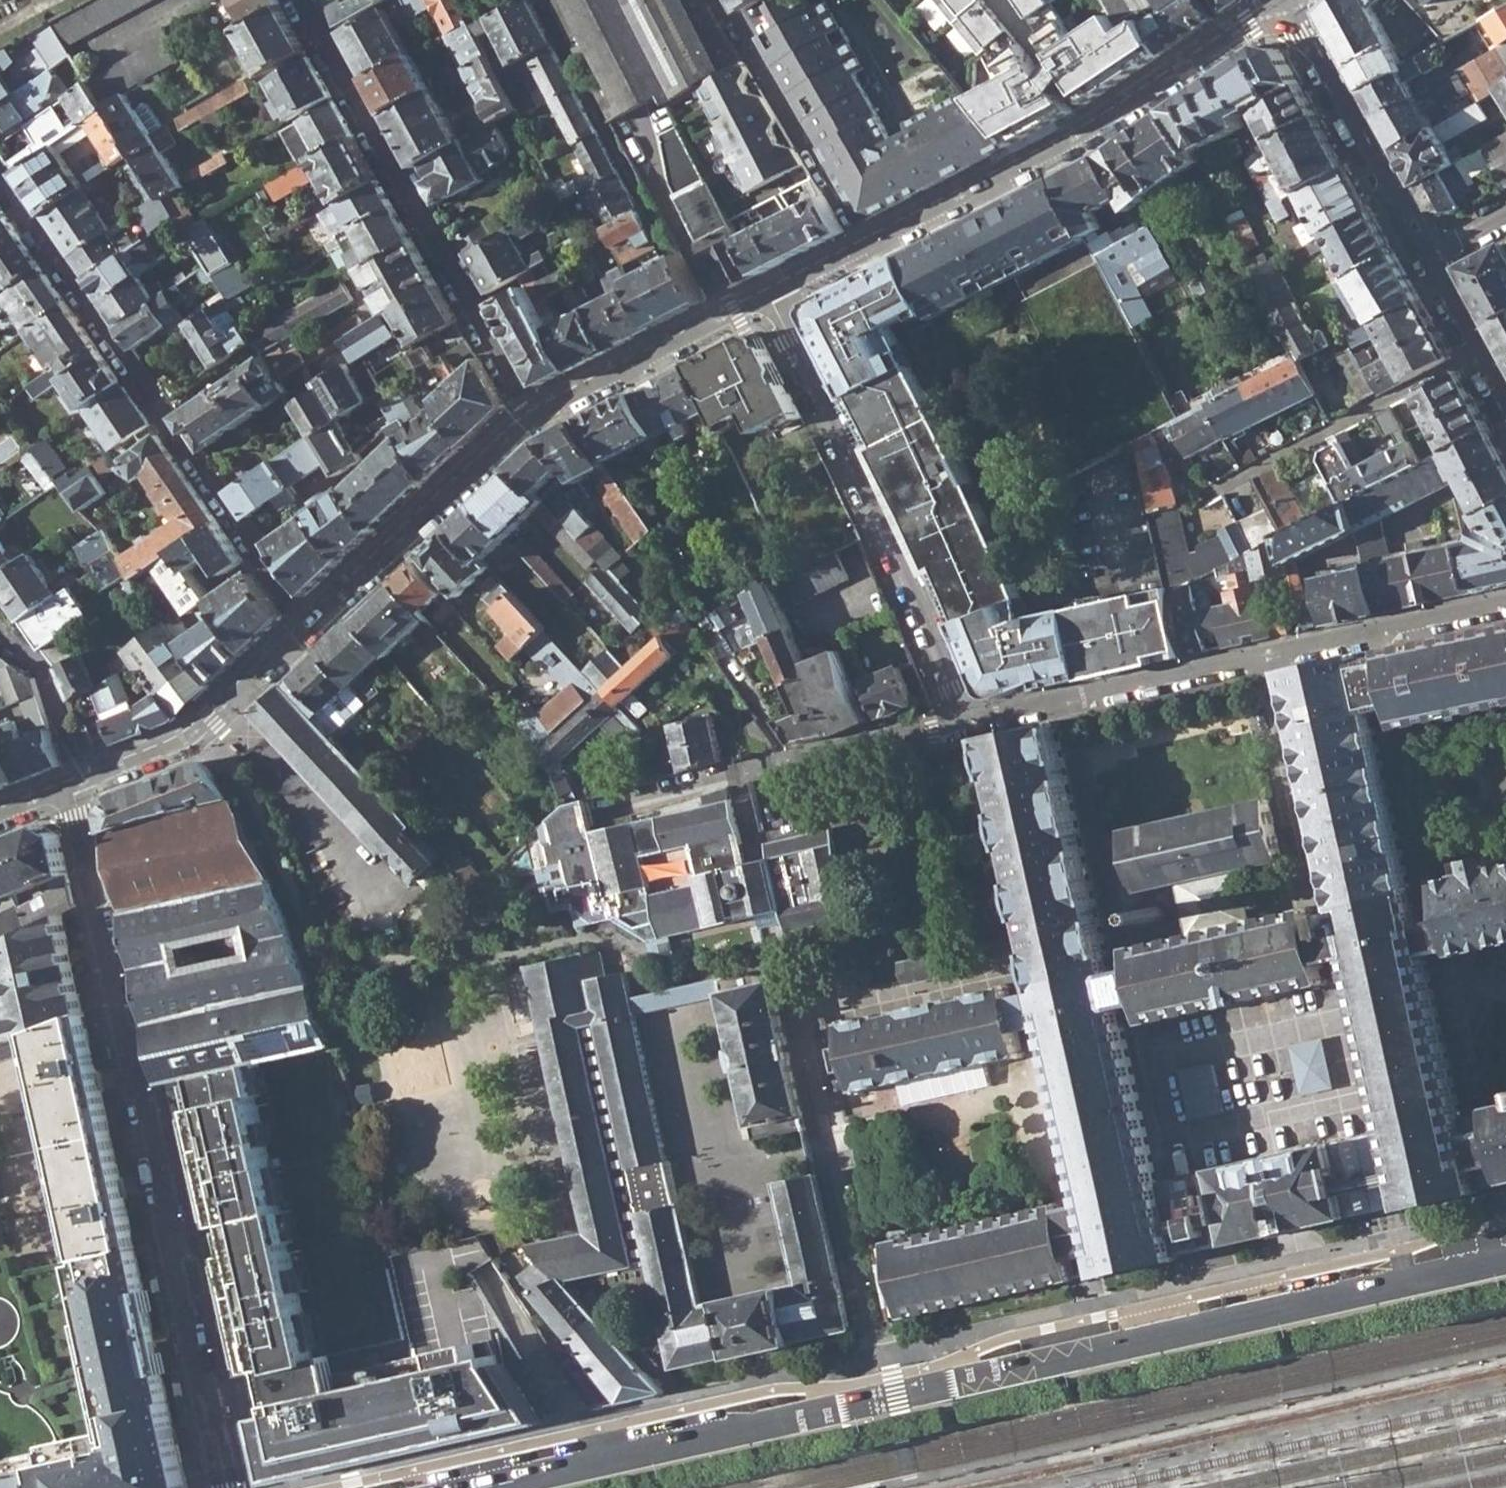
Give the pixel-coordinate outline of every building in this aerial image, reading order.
[(67,44),(149,0),(92,0),(53,21),(67,44)] [(244,24),(279,4),(277,0),(230,0),(244,24)] [(337,27),(388,0),(353,0),(344,5),(342,0),(323,0),(322,0),(337,27)] [(411,21),(434,9),(448,35),(468,24),(454,0),(400,0),(411,21)] [(470,28),(476,39),(492,30),(505,55),(509,64),(515,61),(549,43),(551,42),(532,8),(547,0),(524,0),(470,28)] [(547,0),(611,122),(664,98),(669,106),(701,86),(742,60),(707,0),(547,0)] [(744,10),(762,0),(738,0),(744,10)] [(855,76),(864,69),(825,1),(811,9),(806,0),(774,0),(776,4),(770,7),(781,26),(759,38),(863,221),(1007,145),(969,97),(968,96),(908,127),(911,133),(893,141),(855,76)] [(950,19),(973,0),(935,0),(950,19)] [(983,0),(973,0),(950,19),(977,52),(985,45),(1006,28),(983,0)] [(1027,14),(1047,0),(1017,0),(1027,14)] [(1027,14),(1054,52),(1076,37),(1050,0),(1047,0),(1027,14)] [(1112,11),(1119,21),(1139,10),(1163,52),(1214,18),(1202,0),(1142,0),(1135,5),(1132,0),(1104,0),(1112,11)] [(1224,13),(1242,1),(1242,0),(1215,0),(1224,13)] [(1403,63),(1368,1),(1369,0),(1333,0),(1320,12),(1323,18),(1342,52),(1362,89),(1405,65),(1403,63)] [(1432,23),(1407,47),(1413,57),(1435,45),(1487,15),(1505,4),(1505,0),(1410,0),(1432,23)] [(237,28),(263,75),(305,50),(279,4),(244,24),(237,28)] [(1505,43),(1505,4),(1487,15),(1505,43)] [(340,33),(366,79),(409,56),(383,9),(340,33)] [(1112,11),(1076,37),(1054,52),(1060,62),(1073,81),(1087,101),(1163,52),(1139,10),(1119,21),(1112,11)] [(31,33),(52,66),(72,54),(67,44),(53,21),(49,23),(31,33)] [(466,68),(486,58),(476,39),(470,28),(468,24),(448,35),(445,36),(463,69),(466,68)] [(172,36),(185,58),(199,50),(186,28),(172,36)] [(1012,75),(1035,63),(1006,28),(985,45),(1012,75)] [(166,34),(88,79),(89,80),(104,105),(125,93),(144,82),(160,73),(163,71),(181,60),(166,34)] [(1200,158),(1200,159),(1216,150),(1212,142),(1247,123),(1242,113),(1305,81),(1287,49),(1286,46),(1275,44),(1264,42),(1263,42),(1169,107),(1200,158)] [(549,43),(515,61),(524,78),(535,73),(550,101),(573,89),(549,43)] [(1478,102),(1504,87),(1505,86),(1505,43),(1484,55),(1460,69),(1472,91),(1478,102)] [(1377,116),(1419,92),(1411,77),(1427,66),(1429,69),(1444,60),(1435,45),(1413,57),(1403,63),(1405,65),(1362,89),(1377,116)] [(1460,69),(1484,55),(1480,48),(1445,67),(1449,75),(1460,69)] [(48,69),(66,95),(89,80),(88,79),(72,54),(52,66),(48,69)] [(493,72),(509,64),(505,55),(497,57),(488,61),(493,72)] [(366,79),(386,113),(428,90),(409,56),(366,79)] [(36,78),(22,58),(2,71),(0,69),(0,102),(36,78)] [(269,80),(291,118),(331,95),(309,58),(269,80)] [(466,68),(495,122),(514,111),(493,72),(488,61),(486,58),(466,68)] [(437,65),(446,80),(455,75),(446,60),(437,65)] [(742,60),(701,86),(720,124),(716,127),(731,156),(737,153),(742,161),(735,165),(749,192),(803,166),(742,60)] [(1054,69),(1047,78),(1060,94),(1067,87),(1073,81),(1060,62),(1054,69)] [(1047,78),(1035,63),(1012,75),(969,97),(1007,145),(1073,109),(1060,94),(1047,78)] [(1426,78),(1431,85),(1449,75),(1445,67),(1426,78)] [(1395,149),(1434,127),(1427,113),(1472,91),(1460,69),(1449,75),(1431,85),(1419,92),(1377,116),(1395,149)] [(160,73),(144,82),(149,91),(158,91),(167,86),(160,73)] [(14,120),(17,125),(38,111),(36,108),(50,99),(36,78),(0,102),(0,130),(14,120)] [(68,115),(77,128),(107,108),(104,105),(89,80),(66,95),(76,110),(68,115)] [(177,119),(184,129),(205,117),(220,108),(251,90),(245,80),(177,119)] [(1252,133),(1259,146),(1322,113),(1305,81),(1242,113),(1247,123),(1252,133)] [(550,101),(573,145),(596,133),(573,89),(550,101)] [(386,113),(416,168),(422,164),(458,144),(428,90),(386,113)] [(138,112),(125,93),(104,105),(107,108),(134,151),(137,156),(158,143),(138,112)] [(302,119),(322,154),(354,136),(334,101),(302,119)] [(1416,186),(1479,150),(1476,143),(1474,139),(1449,154),(1445,145),(1489,120),(1478,102),(1434,127),(1395,149),(1416,186)] [(146,106),(138,112),(158,143),(167,139),(161,128),(146,106)] [(523,107),(514,111),(518,118),(527,113),(523,107)] [(1150,193),(1200,158),(1169,107),(1114,145),(1150,193)] [(93,130),(115,164),(134,151),(107,108),(77,128),(63,138),(69,147),(93,130)] [(205,117),(213,131),(228,122),(220,108),(205,117)] [(518,118),(522,126),(531,121),(527,113),(518,118)] [(1259,146),(1286,195),(1301,187),(1349,164),(1347,161),(1322,113),(1259,146)] [(177,119),(161,128),(167,139),(184,129),(177,119)] [(458,144),(422,164),(416,168),(425,184),(438,207),(455,197),(457,199),(484,183),(481,177),(507,162),(510,152),(495,123),(458,144)] [(279,124),(248,139),(253,148),(283,130),(279,124)] [(721,267),(732,287),(757,274),(740,241),(730,222),(691,148),(679,127),(662,135),(667,182),(715,269),(721,267)] [(527,136),(533,148),(541,145),(534,132),(527,136)] [(577,178),(583,190),(616,171),(596,133),(573,145),(581,162),(587,173),(577,178)] [(1259,146),(1252,133),(1247,136),(1256,154),(1250,158),(1280,218),(1294,211),(1286,195),(1259,146)] [(12,160),(19,169),(54,145),(55,144),(49,135),(12,160)] [(322,154),(288,173),(294,183),(295,185),(309,177),(306,171),(319,164),(337,197),(324,204),(322,202),(253,240),(257,248),(322,212),(327,209),(379,180),(354,136),(322,154)] [(241,154),(253,148),(248,139),(236,146),(241,154)] [(1218,193),(1225,208),(1241,200),(1229,179),(1223,183),(1214,166),(1247,150),(1241,139),(1216,150),(1200,159),(1218,193)] [(1499,139),(1484,147),(1494,167),(1505,188),(1505,153),(1499,139)] [(742,216),(702,141),(691,148),(730,222),(742,216)] [(187,186),(158,143),(137,156),(161,194),(164,199),(179,190),(187,186)] [(44,214),(83,187),(54,145),(19,169),(15,172),(44,214)] [(1120,196),(1128,207),(1145,196),(1150,193),(1114,145),(1096,154),(1120,196)] [(1479,150),(1416,186),(1429,211),(1459,213),(1482,200),(1473,184),(1469,187),(1465,180),(1478,175),(1494,167),(1484,147),(1479,150)] [(192,172),(197,180),(230,160),(226,153),(192,172)] [(1120,196),(1096,154),(1056,175),(1088,233),(1097,228),(1102,225),(1092,209),(1120,196)] [(571,167),(577,178),(587,173),(581,162),(571,167)] [(1304,229),(1309,240),(1330,230),(1373,208),(1349,164),(1301,187),(1315,215),(1300,223),(1304,229)] [(84,174),(90,182),(103,172),(98,165),(84,174)] [(598,206),(603,215),(613,210),(616,216),(635,206),(616,171),(583,190),(581,191),(591,210),(598,206)] [(276,194),(294,183),(288,173),(269,183),(276,194)] [(1054,411),(1082,468),(1140,439),(1160,428),(1184,416),(1172,393),(1135,321),(1132,316),(1125,304),(1121,296),(1109,274),(1097,252),(1088,233),(1056,175),(900,255),(926,305),(932,317),(1017,274),(1029,297),(1025,299),(1076,399),(1054,411)] [(1490,197),(1478,175),(1465,180),(1469,187),(1473,184),(1482,200),(1490,197)] [(379,180),(327,209),(322,212),(337,237),(342,235),(394,206),(379,180)] [(804,185),(813,202),(822,198),(812,181),(804,185)] [(44,214),(72,254),(122,220),(127,217),(121,208),(106,219),(87,192),(93,188),(90,182),(83,187),(44,214)] [(554,188),(562,202),(570,197),(562,184),(554,188)] [(176,217),(184,230),(198,223),(179,190),(164,199),(176,217)] [(1201,201),(1238,274),(1255,267),(1250,255),(1246,249),(1232,221),(1225,208),(1218,193),(1201,201)] [(138,209),(153,232),(176,217),(164,199),(161,194),(138,209)] [(579,234),(583,242),(592,236),(572,196),(570,197),(562,202),(579,234)] [(813,202),(749,236),(740,241),(757,274),(841,231),(822,198),(813,202)] [(8,215),(0,202),(0,220),(8,215)] [(346,243),(361,270),(363,269),(413,240),(394,206),(342,235),(337,237),(326,243),(330,251),(346,243)] [(603,215),(609,227),(637,211),(635,206),(616,216),(613,210),(603,215)] [(1373,208),(1330,230),(1334,238),(1341,251),(1344,256),(1346,261),(1333,267),(1340,280),(1342,278),(1353,273),(1396,251),(1394,248),(1373,208)] [(604,230),(623,265),(657,247),(637,211),(609,227),(604,230)] [(1232,221),(1246,249),(1261,241),(1246,214),(1232,221)] [(2,292),(3,291),(42,264),(8,215),(0,220),(0,261),(8,272),(0,277),(0,289),(2,292)] [(745,229),(745,221),(742,216),(730,222),(740,241),(749,236),(745,229)] [(1129,233),(1097,252),(1109,274),(1121,296),(1125,304),(1145,295),(1137,282),(1147,276),(1152,286),(1174,272),(1145,216),(1136,221),(1139,227),(1134,230),(1131,224),(1126,227),(1129,233)] [(206,264),(212,273),(228,264),(235,261),(207,218),(198,223),(184,230),(202,258),(206,264)] [(465,255),(487,294),(517,277),(528,272),(545,262),(541,254),(527,261),(516,241),(520,238),(521,240),(536,232),(529,219),(492,240),(465,255)] [(72,254),(87,276),(143,238),(139,233),(134,236),(130,231),(115,241),(112,235),(126,227),(122,220),(72,254)] [(465,255),(492,240),(482,224),(456,238),(465,255)] [(1088,233),(1097,252),(1129,233),(1126,227),(1124,225),(1112,233),(1110,229),(1100,234),(1097,228),(1088,233)] [(1270,241),(1278,256),(1296,247),(1299,245),(1309,240),(1304,229),(1288,238),(1286,233),(1270,241)] [(1309,240),(1299,245),(1304,256),(1334,238),(1330,230),(1309,240)] [(564,242),(569,249),(583,242),(579,234),(564,242)] [(143,238),(87,276),(102,299),(139,274),(160,260),(143,238)] [(363,269),(387,313),(438,283),(413,240),(363,269)] [(612,297),(607,289),(587,299),(582,289),(602,279),(583,242),(569,249),(554,257),(561,269),(607,350),(633,337),(612,297)] [(1505,318),(1505,242),(1459,267),(1487,321),(1490,326),(1505,318)] [(1265,247),(1250,255),(1255,267),(1272,259),(1265,247)] [(1296,247),(1278,256),(1282,264),(1300,255),(1296,247)] [(1368,303),(1376,318),(1421,298),(1396,251),(1353,273),(1362,290),(1368,303)] [(681,255),(632,282),(655,326),(705,301),(681,255)] [(903,506),(981,689),(982,689),(995,697),(1041,681),(1042,687),(1186,655),(1172,590),(1171,586),(1084,605),(1082,596),(1035,607),(1037,616),(1029,618),(1025,600),(971,482),(976,480),(962,454),(958,456),(892,322),(926,305),(900,255),(810,303),(812,306),(807,311),(807,316),(903,506)] [(1301,300),(1282,264),(1278,256),(1272,259),(1255,267),(1278,311),(1301,300)] [(159,287),(163,293),(176,284),(192,273),(206,264),(202,258),(159,287)] [(3,291),(29,328),(68,301),(42,264),(3,291)] [(206,264),(192,273),(198,283),(213,275),(212,273),(206,264)] [(223,292),(228,299),(240,292),(243,290),(228,264),(212,273),(213,275),(223,292)] [(539,317),(540,318),(550,312),(543,300),(559,291),(571,312),(576,313),(546,329),(569,370),(607,350),(561,269),(535,284),(528,272),(517,277),(524,290),(539,317)] [(612,297),(633,337),(655,326),(632,282),(627,275),(625,269),(616,273),(625,290),(612,297)] [(1213,269),(1190,280),(1197,293),(1220,282),(1213,269)] [(119,323),(155,298),(139,274),(102,299),(119,323)] [(1347,288),(1342,278),(1340,280),(1311,294),(1317,304),(1347,288)] [(607,289),(602,279),(582,289),(587,299),(607,289)] [(255,340),(261,351),(352,300),(341,281),(261,326),(250,333),(255,340)] [(397,337),(404,348),(414,342),(458,319),(438,283),(387,313),(400,335),(397,337)] [(184,296),(176,284),(163,293),(155,298),(119,323),(134,346),(182,312),(176,302),(184,296)] [(494,307),(539,385),(569,370),(546,329),(540,318),(539,317),(524,290),(494,307)] [(1361,307),(1368,303),(1362,290),(1354,294),(1361,307)] [(228,299),(223,292),(207,302),(212,309),(228,299)] [(261,326),(240,292),(228,299),(237,314),(244,325),(250,333),(261,326)] [(1135,321),(1153,312),(1145,295),(1125,304),(1132,316),(1135,321)] [(1347,333),(1353,345),(1382,330),(1394,352),(1365,366),(1378,393),(1452,355),(1421,298),(1376,318),(1347,333)] [(250,333),(244,325),(228,335),(221,323),(237,314),(228,299),(212,309),(191,323),(218,365),(255,340),(250,333)] [(1301,356),(1302,357),(1342,336),(1336,323),(1317,331),(1301,300),(1278,311),(1287,329),(1296,345),(1301,356)] [(29,328),(56,366),(94,340),(68,301),(29,328)] [(349,351),(356,362),(397,337),(400,335),(387,313),(364,327),(343,340),(349,351)] [(358,317),(302,351),(299,346),(286,354),(283,348),(267,359),(272,369),(279,379),(343,340),(364,327),(358,317)] [(1490,326),(1494,334),(1505,356),(1505,318),(1490,326)] [(1264,344),(1231,361),(1230,362),(1237,375),(1296,345),(1287,329),(1262,341),(1264,344)] [(458,336),(461,342),(469,338),(466,332),(458,336)] [(802,417),(761,336),(751,333),(688,365),(710,405),(720,425),(745,413),(755,432),(781,419),(784,426),(802,417)] [(1336,379),(1348,373),(1363,365),(1353,345),(1347,333),(1342,336),(1302,357),(1318,389),(1330,413),(1344,411),(1351,408),(1336,379)] [(438,403),(465,446),(507,406),(479,356),(451,385),(442,371),(476,350),(469,338),(461,342),(434,357),(428,347),(409,357),(422,377),(431,391),(438,403)] [(83,405),(85,404),(121,378),(94,340),(56,366),(63,376),(83,405)] [(287,392),(296,405),(307,399),(297,382),(349,351),(343,340),(279,379),(287,392)] [(1284,407),(1318,389),(1302,357),(1301,356),(1267,373),(1284,407)] [(178,414),(201,448),(203,447),(287,392),(279,379),(272,369),(267,359),(265,357),(178,414)] [(360,369),(379,400),(389,395),(370,364),(360,369)] [(631,394),(655,434),(676,423),(682,435),(691,431),(684,418),(703,409),(710,405),(688,365),(631,394)] [(1365,366),(1363,365),(1348,373),(1363,401),(1378,393),(1365,366)] [(38,393),(63,376),(56,366),(32,384),(38,393)] [(319,392),(338,420),(344,416),(367,400),(345,366),(313,384),(319,392)] [(1391,403),(1401,420),(1409,416),(1424,408),(1435,429),(1428,430),(1420,436),(1412,442),(1423,462),(1445,451),(1490,427),(1461,373),(1459,368),(1391,403)] [(1247,384),(1263,418),(1284,407),(1267,373),(1247,384)] [(424,394),(431,391),(422,377),(416,380),(424,394)] [(124,383),(121,378),(85,404),(88,409),(124,383)] [(88,409),(114,447),(151,422),(124,383),(88,409)] [(414,384),(398,393),(415,420),(431,411),(430,409),(414,384)] [(1211,402),(1227,435),(1263,418),(1247,384),(1211,402)] [(1184,416),(1211,402),(1206,391),(1190,398),(1184,387),(1172,393),(1184,416)] [(0,390),(0,406),(9,401),(0,390)] [(438,403),(430,409),(431,411),(415,420),(398,393),(397,391),(389,395),(379,400),(400,436),(427,480),(465,446),(438,403)] [(296,405),(314,435),(338,420),(319,392),(307,399),(296,405)] [(577,421),(603,459),(647,437),(655,452),(651,454),(665,481),(678,474),(672,464),(660,443),(655,434),(631,394),(577,421)] [(1184,416),(1160,428),(1174,453),(1186,447),(1189,454),(1227,435),(1211,402),(1184,416)] [(1402,443),(1368,461),(1357,467),(1370,490),(1423,462),(1412,442),(1402,423),(1401,420),(1391,403),(1379,410),(1386,423),(1392,426),(1402,443)] [(720,425),(710,405),(703,409),(707,417),(712,425),(707,427),(714,442),(718,450),(729,444),(720,425)] [(1402,423),(1412,442),(1420,436),(1409,416),(1401,420),(1402,423)] [(712,425),(707,417),(703,420),(707,427),(712,425)] [(1294,426),(1298,435),(1313,428),(1309,419),(1294,426)] [(338,420),(314,435),(326,453),(338,471),(339,473),(361,457),(359,454),(368,444),(363,436),(351,443),(338,420)] [(607,566),(608,567),(622,554),(566,492),(559,497),(556,494),(580,473),(597,462),(608,477),(597,484),(637,540),(650,527),(647,523),(610,469),(603,459),(577,421),(547,437),(516,467),(600,559),(607,566)] [(1341,441),(1357,467),(1368,461),(1348,426),(1336,432),(1341,441)] [(1468,539),(1462,540),(1474,590),(1505,583),(1505,458),(1490,427),(1445,451),(1458,474),(1486,523),(1478,536),(1468,539)] [(1140,439),(1143,449),(1161,444),(1165,458),(1174,453),(1160,428),(1140,439)] [(126,555),(104,526),(81,543),(98,568),(107,582),(132,566),(139,576),(149,569),(160,562),(178,549),(218,521),(158,433),(116,462),(118,466),(122,471),(113,478),(120,488),(147,469),(159,486),(157,487),(167,503),(170,501),(181,518),(156,535),(154,532),(147,537),(149,540),(126,555)] [(256,454),(265,467),(274,461),(295,447),(287,434),(256,454)] [(324,462),(321,457),(326,453),(314,435),(295,447),(274,461),(290,485),(324,462)] [(49,436),(34,447),(55,473),(69,464),(49,436)] [(396,440),(348,487),(374,529),(427,480),(400,436),(396,440)] [(673,436),(660,443),(672,464),(684,457),(673,436)] [(1329,498),(1334,508),(1351,499),(1370,490),(1357,467),(1341,441),(1324,449),(1322,459),(1340,492),(1329,498)] [(1179,502),(1165,458),(1161,444),(1143,449),(1148,468),(1143,470),(1153,506),(1179,502)] [(1237,453),(1242,464),(1256,457),(1250,446),(1237,453)] [(59,478),(55,473),(34,447),(22,455),(47,487),(59,478)] [(106,474),(118,466),(116,462),(108,451),(96,459),(106,474)] [(1351,499),(1357,527),(1380,515),(1449,478),(1458,474),(1445,451),(1423,462),(1370,490),(1351,499)] [(610,469),(647,523),(658,517),(626,460),(610,469)] [(232,488),(249,514),(267,502),(266,501),(272,496),(279,498),(285,508),(299,499),(290,485),(274,461),(265,467),(232,488)] [(1286,532),(1309,520),(1278,463),(1255,475),(1272,505),(1284,529),(1286,532)] [(592,567),(600,559),(516,467),(476,504),(507,537),(521,525),(523,528),(531,522),(527,518),(538,507),(541,514),(592,567)] [(59,478),(85,507),(108,490),(95,471),(86,478),(80,471),(74,475),(70,470),(59,478)] [(341,560),(374,529),(348,487),(346,486),(331,496),(329,493),(323,497),(322,503),(308,512),(341,560)] [(1366,565),(1377,612),(1474,590),(1462,540),(1468,539),(1459,495),(1445,502),(1453,542),(1426,549),(1423,538),(1408,542),(1410,554),(1390,558),(1380,515),(1357,527),(1360,538),(1365,557),(1366,565)] [(285,508),(289,514),(303,505),(299,499),(285,508)] [(1294,561),(1357,527),(1351,499),(1334,508),(1309,520),(1286,532),(1281,534),(1289,572),(1302,629),(1314,626),(1294,561)] [(1190,551),(1179,502),(1153,506),(1171,586),(1172,590),(1235,557),(1222,531),(1198,544),(1199,549),(1190,551)] [(483,559),(493,570),(505,559),(495,548),(507,537),(476,504),(462,517),(449,529),(480,562),(483,559)] [(1284,529),(1272,505),(1240,522),(1253,548),(1281,534),(1286,532),(1284,529)] [(104,526),(85,507),(77,514),(87,524),(83,528),(76,520),(67,526),(81,543),(104,526)] [(268,541),(305,594),(341,560),(308,512),(268,541)] [(191,569),(213,554),(232,540),(218,521),(178,549),(191,569)] [(1222,531),(1235,557),(1253,548),(1240,522),(1222,530),(1222,531)] [(421,555),(459,595),(483,573),(487,576),(493,570),(483,559),(480,562),(449,529),(421,555)] [(1172,590),(1186,655),(1290,631),(1284,608),(1261,613),(1257,597),(1260,581),(1289,572),(1281,534),(1253,548),(1235,557),(1172,590)] [(520,551),(567,601),(576,593),(524,536),(515,545),(517,547),(520,551)] [(16,561),(0,538),(0,573),(16,561)] [(1365,557),(1360,538),(1348,539),(1352,559),(1356,558),(1365,557)] [(229,570),(245,559),(232,540),(213,554),(225,570),(229,570)] [(512,551),(517,547),(515,545),(512,542),(508,546),(512,551)] [(178,549),(160,562),(193,609),(201,603),(211,618),(194,630),(181,613),(180,615),(149,569),(139,576),(151,597),(165,622),(211,682),(247,648),(213,599),(191,569),(178,549)] [(25,619),(62,594),(32,550),(16,561),(0,573),(0,583),(25,619)] [(783,610),(848,577),(834,550),(771,581),(783,610)] [(567,601),(520,551),(514,556),(571,618),(577,612),(567,601)] [(1366,565),(1365,557),(1356,558),(1358,567),(1366,565)] [(391,583),(420,613),(442,592),(414,562),(391,583)] [(1377,612),(1366,565),(1358,567),(1317,576),(1327,623),(1377,612)] [(110,620),(151,597),(139,576),(132,566),(107,582),(98,568),(70,588),(80,602),(92,593),(110,620)] [(608,567),(607,566),(591,581),(631,623),(646,609),(608,567)] [(213,599),(247,648),(283,614),(253,572),(213,599)] [(749,591),(768,637),(790,628),(783,610),(771,581),(749,591)] [(504,646),(516,659),(528,648),(542,634),(548,629),(504,582),(487,599),(518,632),(504,646)] [(388,656),(411,634),(426,620),(420,613),(391,583),(354,618),(385,654),(388,656)] [(706,612),(718,628),(734,619),(726,602),(706,612)] [(658,622),(669,633),(691,620),(682,609),(658,622)] [(351,686),(370,668),(385,654),(354,618),(319,651),(351,686)] [(467,664),(426,620),(411,634),(418,642),(427,634),(439,644),(450,660),(439,669),(449,679),(467,664)] [(606,689),(618,703),(676,651),(674,648),(698,630),(691,620),(669,633),(651,649),(630,668),(606,689)] [(211,682),(165,622),(125,650),(134,663),(98,685),(82,652),(55,665),(71,697),(72,700),(93,690),(106,720),(79,730),(84,755),(171,720),(211,682)] [(1387,648),(1399,703),(1402,719),(1400,719),(1400,724),(1404,723),(1405,727),(1409,726),(1408,722),(1505,703),(1505,623),(1394,645),(1394,644),(1387,648)] [(790,628),(768,637),(772,648),(786,681),(808,672),(805,663),(790,628)] [(570,685),(538,715),(556,734),(573,718),(606,689),(590,673),(576,658),(575,657),(548,629),(542,634),(528,648),(539,661),(544,658),(570,685)] [(756,658),(772,648),(768,637),(749,645),(756,658)] [(733,651),(739,649),(734,638),(726,642),(733,651)] [(742,666),(756,658),(749,645),(739,649),(733,651),(742,666)] [(640,646),(623,661),(630,668),(651,649),(648,646),(644,649),(640,646)] [(1372,651),(1359,653),(1370,709),(1384,706),(1399,703),(1387,648),(1372,651)] [(576,658),(590,673),(598,665),(585,650),(576,658)] [(808,672),(834,733),(866,721),(839,650),(805,663),(808,672)] [(294,696),(315,720),(320,724),(332,737),(367,705),(362,699),(351,686),(319,651),(283,685),(294,696)] [(614,651),(598,665),(590,673),(606,689),(630,668),(623,661),(614,651)] [(1349,953),(1352,969),(1349,969),(1349,974),(1353,973),(1385,1128),(1400,1204),(1404,1209),(1409,1209),(1408,1206),(1475,1191),(1475,1193),(1480,1192),(1480,1188),(1466,1116),(1465,1111),(1462,1112),(1428,956),(1426,951),(1419,918),(1411,885),(1415,884),(1413,881),(1410,881),(1408,871),(1377,730),(1379,729),(1378,724),(1374,725),(1371,714),(1370,709),(1359,653),(1358,652),(1355,652),(1355,655),(1289,670),(1288,666),(1283,670),(1302,742),(1298,743),(1299,746),(1302,745),(1327,856),(1334,888),(1336,898),(1333,899),(1334,904),(1338,903),(1341,918),(1331,920),(1329,909),(1318,911),(1321,923),(1312,925),(1321,960),(1349,953)] [(388,656),(385,654),(370,668),(377,676),(392,661),(388,656)] [(397,667),(416,689),(428,679),(409,657),(397,667)] [(913,660),(900,666),(911,694),(925,689),(913,660)] [(12,702),(24,697),(39,691),(34,675),(16,662),(0,669),(0,671),(12,702)] [(914,702),(911,694),(900,666),(865,678),(880,715),(914,702)] [(778,719),(793,743),(795,742),(834,733),(808,672),(786,681),(796,705),(788,709),(790,714),(778,719)] [(269,697),(280,710),(294,696),(283,685),(269,697)] [(606,689),(573,718),(590,736),(604,723),(613,713),(622,723),(631,731),(635,736),(643,729),(618,703),(606,689)] [(31,719),(35,732),(22,737),(16,719),(9,722),(8,718),(3,721),(4,724),(0,726),(0,729),(1,732),(19,779),(61,763),(39,691),(24,697),(31,719)] [(367,705),(368,706),(375,700),(369,693),(362,699),(367,705)] [(385,850),(414,882),(441,858),(332,737),(320,724),(315,720),(294,696),(280,710),(269,697),(252,713),(381,853),(385,850)] [(386,712),(375,700),(368,706),(379,718),(386,712)] [(518,719),(542,746),(556,734),(538,715),(531,707),(518,719)] [(644,718),(650,729),(670,718),(667,713),(661,717),(657,710),(644,718)] [(615,730),(622,723),(613,713),(604,723),(610,729),(615,730)] [(680,762),(643,772),(646,780),(723,758),(715,717),(672,726),(672,729),(668,730),(669,736),(675,735),(680,762)] [(542,746),(561,796),(575,792),(562,762),(590,736),(573,718),(556,734),(542,746)] [(735,732),(751,752),(777,746),(758,718),(735,732)] [(1171,1262),(1175,1261),(1174,1258),(1178,1257),(1178,1255),(1159,1181),(1149,1135),(1152,1134),(1151,1131),(1147,1131),(1124,1027),(1127,1027),(1126,1022),(1123,1023),(1120,1010),(1112,972),(1108,956),(1111,955),(1110,953),(1110,950),(1107,951),(1104,938),(1102,927),(1101,924),(1073,797),(1075,797),(1074,791),(1071,791),(1065,762),(1056,723),(1060,723),(1059,719),(1055,720),(1055,718),(1052,719),(1052,723),(990,737),(990,734),(985,735),(985,734),(979,738),(980,741),(984,740),(999,807),(996,808),(998,813),(1000,813),(1032,956),(1034,967),(1031,968),(1031,973),(1035,972),(1038,983),(1045,1016),(1050,1039),(1047,1039),(1048,1044),(1051,1043),(1085,1196),(1081,1196),(1083,1202),(1086,1202),(1088,1212),(1092,1229),(1099,1256),(1101,1268),(1097,1269),(1102,1277),(1107,1277),(1106,1274),(1114,1272),(1170,1259),(1171,1262)] [(19,779),(1,732),(0,732),(0,787),(19,779)] [(101,815),(104,831),(228,795),(201,760),(110,797),(101,815)] [(619,771),(624,787),(646,780),(643,772),(640,765),(619,771)] [(602,776),(607,792),(624,787),(619,771),(602,776)] [(599,923),(616,919),(619,922),(621,930),(633,937),(642,935),(648,940),(671,935),(759,915),(782,910),(785,921),(788,932),(855,917),(836,832),(768,847),(773,863),(748,869),(729,784),(632,812),(634,820),(592,831),(591,825),(585,799),(564,805),(564,806),(552,817),(557,841),(550,842),(556,867),(568,864),(572,882),(553,886),(559,912),(579,907),(579,910),(599,923)] [(1179,884),(1241,870),(1240,865),(1276,857),(1277,860),(1281,859),(1280,856),(1282,856),(1281,852),(1279,853),(1266,799),(1269,798),(1265,792),(1262,793),(1262,796),(1129,827),(1128,825),(1125,826),(1125,828),(1123,828),(1124,832),(1126,832),(1139,884),(1137,885),(1138,889),(1140,889),(1141,892),(1144,891),(1143,887),(1178,879),(1179,884)] [(104,831),(122,912),(269,878),(262,857),(242,812),(228,795),(104,831)] [(591,825),(592,831),(634,820),(632,812),(600,822),(591,825)] [(60,832),(58,833),(42,825),(40,825),(0,841),(0,853),(12,883),(31,927),(38,923),(61,912),(76,904),(70,876),(63,878),(65,883),(31,901),(26,889),(69,871),(60,832)] [(783,837),(785,843),(836,832),(835,826),(783,837)] [(783,837),(767,841),(768,847),(785,843),(783,837)] [(1443,912),(1452,945),(1449,946),(1454,954),(1456,954),(1457,953),(1457,950),(1505,939),(1505,861),(1493,864),(1490,850),(1467,855),(1469,870),(1439,876),(1439,874),(1435,875),(1436,877),(1433,878),(1436,886),(1443,912)] [(476,874),(456,852),(445,862),(451,869),(463,881),(476,874)] [(12,883),(0,853),(0,888),(12,883)] [(1250,908),(1241,870),(1179,884),(1180,890),(1181,896),(1179,897),(1180,902),(1182,901),(1186,914),(1184,915),(1184,921),(1187,920),(1188,924),(1190,934),(1252,919),(1250,908)] [(476,874),(463,881),(467,886),(478,877),(476,874)] [(471,891),(482,882),(478,877),(467,886),(471,891)] [(146,1024),(222,1006),(311,986),(269,878),(122,912),(146,1024)] [(1325,975),(1321,960),(1312,925),(1309,909),(1314,908),(1313,905),(1310,905),(1309,902),(1306,903),(1306,906),(1252,919),(1190,934),(1139,946),(1138,943),(1131,948),(1132,952),(1135,951),(1138,967),(1146,1004),(1149,1019),(1147,1019),(1147,1022),(1154,1024),(1153,1020),(1323,980),(1324,984),(1327,983),(1326,979),(1330,978),(1328,974),(1325,975)] [(1154,926),(1157,924),(1159,922),(1161,919),(1161,916),(1160,914),(1159,911),(1157,910),(1154,908),(1152,908),(1149,909),(1146,910),(1144,913),(1143,915),(1143,918),(1144,921),(1146,924),(1148,925),(1151,926),(1154,926)] [(759,915),(761,927),(785,921),(782,910),(759,915)] [(8,1038),(26,1031),(54,1020),(82,1009),(61,912),(38,923),(31,927),(0,943),(0,1001),(8,1038)] [(1432,915),(1419,918),(1426,951),(1438,949),(1449,946),(1452,945),(1443,912),(1432,915)] [(671,935),(648,940),(654,964),(677,959),(671,935)] [(824,953),(821,939),(804,943),(807,957),(824,953)] [(544,1259),(565,1281),(649,1264),(674,1368),(793,1343),(793,1341),(850,1327),(815,1173),(776,1182),(799,1282),(704,1304),(680,1202),(677,1203),(636,1013),(632,997),(630,984),(627,971),(608,976),(605,964),(602,954),(584,957),(583,955),(526,966),(585,1232),(546,1241),(545,1235),(525,1238),(526,1240),(532,1246),(539,1253),(544,1259)] [(902,961),(906,981),(937,974),(932,955),(902,961)] [(734,974),(718,977),(722,995),(734,1049),(730,1050),(735,1072),(739,1072),(755,1140),(806,1128),(800,1104),(789,1054),(782,1024),(769,966),(734,974)] [(1125,970),(1112,972),(1120,1010),(1132,1007),(1146,1004),(1138,967),(1125,970)] [(1003,974),(844,1010),(843,1007),(841,1008),(839,1008),(840,1011),(837,1011),(839,1017),(842,1016),(846,1038),(835,1040),(840,1065),(852,1062),(856,1080),(854,1081),(855,1086),(858,1085),(858,1089),(862,1088),(861,1085),(894,1077),(899,1100),(988,1080),(983,1057),(1020,1048),(1021,1054),(1024,1053),(1024,1049),(1027,1048),(1027,1044),(1024,1045),(1019,1023),(1015,1007),(1011,989),(1010,973),(1007,973),(1006,970),(1004,970),(1002,971),(1003,974)] [(718,977),(632,997),(636,1013),(722,995),(718,977)] [(1032,1020),(1045,1016),(1038,983),(1025,986),(1011,989),(1015,1007),(1019,1023),(1032,1020)] [(146,1024),(159,1083),(196,1073),(252,1058),(330,1036),(311,986),(222,1006),(146,1024)] [(18,1262),(21,1273),(78,1260),(134,1246),(82,1009),(54,1020),(26,1031),(30,1049),(0,1060),(0,1176),(18,1262)] [(252,1058),(196,1073),(203,1104),(190,1107),(216,1224),(229,1221),(236,1250),(222,1254),(248,1370),(261,1367),(313,1356),(287,1239),(292,1238),(284,1207),(280,1207),(254,1090),(258,1089),(252,1058)] [(1503,1183),(1505,1183),(1505,1102),(1491,1105),(1490,1102),(1486,1103),(1484,1106),(1485,1111),(1503,1183)] [(1475,1113),(1466,1116),(1480,1188),(1503,1183),(1485,1111),(1475,1113)] [(1373,1130),(1332,1140),(1348,1216),(1389,1206),(1400,1204),(1385,1128),(1373,1130)] [(1211,1169),(1227,1243),(1233,1242),(1279,1231),(1304,1225),(1348,1216),(1332,1140),(1211,1169)] [(1178,1255),(1227,1243),(1211,1169),(1159,1181),(1178,1255)] [(1075,1273),(1073,1262),(1059,1207),(1063,1207),(1062,1204),(1059,1204),(1059,1201),(1054,1202),(1055,1205),(896,1241),(895,1237),(890,1238),(891,1242),(888,1242),(889,1247),(892,1246),(893,1249),(875,1253),(890,1320),(909,1316),(910,1319),(913,1318),(912,1315),(1071,1278),(1071,1281),(1078,1280),(1078,1272),(1075,1273)] [(1073,1205),(1063,1207),(1059,1207),(1073,1262),(1085,1259),(1099,1256),(1092,1229),(1088,1212),(1086,1202),(1083,1202),(1073,1205)] [(489,1231),(502,1250),(509,1247),(526,1240),(525,1238),(513,1225),(489,1231)] [(479,1234),(492,1255),(502,1250),(489,1231),(479,1234)] [(509,1247),(517,1256),(532,1246),(526,1240),(509,1247)] [(134,1246),(78,1260),(86,1291),(77,1292),(107,1428),(34,1445),(35,1451),(14,1456),(15,1460),(17,1459),(19,1472),(40,1467),(45,1487),(187,1487),(134,1246)] [(517,1256),(525,1264),(539,1253),(532,1246),(517,1256)] [(544,1259),(526,1272),(538,1287),(530,1293),(565,1335),(587,1317),(585,1314),(592,1309),(565,1281),(544,1259)] [(369,1268),(385,1340),(403,1337),(387,1265),(369,1268)] [(518,1278),(530,1293),(538,1287),(526,1272),(518,1278)] [(565,1335),(568,1339),(597,1315),(592,1309),(585,1314),(587,1317),(565,1335)] [(568,1339),(621,1401),(666,1391),(649,1371),(632,1353),(628,1349),(600,1318),(597,1315),(568,1339)] [(600,1318),(628,1349),(631,1346),(603,1315),(600,1318)] [(313,1356),(261,1367),(269,1403),(276,1401),(278,1411),(259,1415),(273,1477),(540,1419),(505,1361),(499,1363),(491,1337),(332,1372),(328,1353),(313,1356)] [(549,1344),(559,1357),(567,1351),(556,1339),(549,1344)] [(632,1353),(649,1371),(661,1368),(640,1345),(632,1353)] [(564,1365),(573,1358),(567,1351),(559,1357),(564,1365)] [(564,1365),(594,1407),(611,1403),(573,1358),(564,1365)] [(19,1472),(17,1459),(15,1460),(18,1472),(0,1476),(0,1487),(45,1487),(40,1467),(19,1472)]
